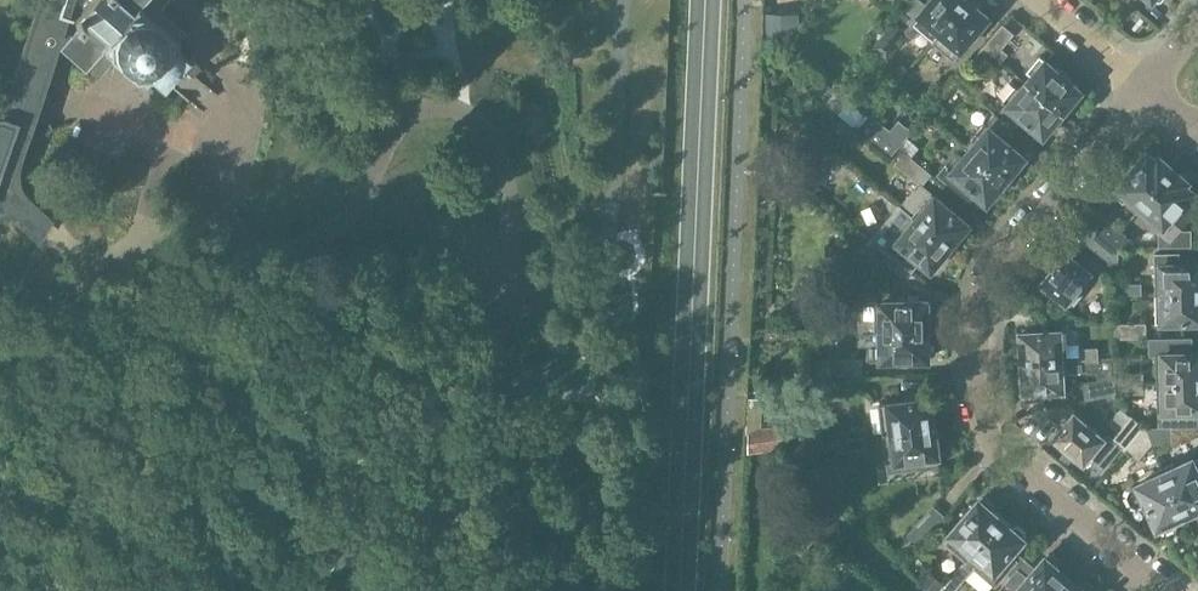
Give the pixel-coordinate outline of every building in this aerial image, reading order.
[(5,104),(0,105),(0,220),(1,220),(4,211),(39,243),(53,219),(29,197),(26,193),(25,192),(22,188),(21,186),(20,182),(19,177),(19,175),(19,171),(19,169),(19,166),(19,164),(20,162),(21,158),(27,140),(30,141),(32,141),(34,141),(36,140),(38,139),(51,128),(47,119),(35,115),(59,44),(84,66),(85,66),(98,77),(115,58),(142,81),(142,82),(144,82),(144,81),(148,76),(163,89),(170,81),(183,66),(184,66),(184,67),(189,72),(190,73),(198,65),(199,66),(200,64),(199,63),(202,60),(194,54),(192,57),(191,56),(189,58),(175,45),(179,41),(180,41),(180,38),(179,38),(167,28),(181,12),(168,0),(39,0),(5,104)] [(967,0),(931,0),(906,30),(913,36),(917,32),(919,34),(928,23),(940,33),(967,0)] [(940,33),(934,40),(955,58),(990,17),(981,9),(981,4),(975,0),(967,0),(940,33)] [(764,32),(781,34),(796,22),(797,10),(766,7),(764,32)] [(898,17),(873,47),(887,58),(896,47),(892,43),(908,25),(898,17)] [(984,46),(1002,61),(1008,53),(1001,48),(1014,33),(1003,24),(984,46)] [(1027,82),(1062,112),(1071,102),(1076,101),(1081,95),(1080,91),(1081,89),(1041,55),(1029,70),(1034,74),(1027,82)] [(1055,121),(1056,119),(1062,112),(1027,82),(1021,89),(1016,85),(1004,100),(1044,134),(1046,131),(1051,131),(1055,125),(1055,121)] [(971,149),(1007,179),(1015,169),(1020,169),(1024,163),(1024,158),(1025,156),(1001,136),(1010,125),(993,112),(972,137),(977,141),(971,149)] [(889,157),(912,131),(899,119),(890,129),(871,113),(857,129),(889,157)] [(999,188),(1000,186),(1007,179),(971,149),(965,155),(960,152),(949,165),(945,161),(936,173),(969,200),(977,191),(988,201),(989,199),(994,199),(999,192),(999,188)] [(1147,151),(1114,192),(1124,201),(1128,195),(1141,206),(1174,168),(1158,154),(1155,158),(1147,151)] [(931,173),(905,152),(896,162),(922,184),(931,173)] [(1191,230),(1179,230),(1196,210),(1185,201),(1194,190),(1186,184),(1189,180),(1174,168),(1141,206),(1164,226),(1158,233),(1158,245),(1191,245),(1191,230)] [(901,204),(951,246),(959,235),(964,235),(968,230),(968,224),(969,223),(919,182),(901,204)] [(939,265),(943,260),(942,256),(951,246),(901,204),(883,225),(879,222),(875,227),(872,224),(864,233),(868,236),(869,234),(893,254),(902,243),(932,268),(934,265),(939,265)] [(1112,241),(1121,230),(1098,211),(1088,222),(1112,241)] [(1112,241),(1088,222),(1077,235),(1107,259),(1118,246),(1112,241)] [(1112,241),(1118,246),(1134,241),(1121,230),(1112,241)] [(881,267),(891,255),(873,240),(863,252),(881,267)] [(1067,301),(1091,271),(1066,251),(1065,252),(1064,251),(1055,262),(1057,264),(1043,281),(1067,301)] [(1161,264),(1161,279),(1155,279),(1155,293),(1197,292),(1197,263),(1180,263),(1180,252),(1156,252),(1156,264),(1161,264)] [(1125,293),(1141,293),(1141,282),(1125,282),(1125,293)] [(859,330),(929,329),(929,317),(931,313),(931,305),(928,303),(928,300),(896,300),(896,292),(875,292),(875,290),(867,291),(865,291),(864,292),(862,293),(861,294),(860,295),(859,297),(859,299),(859,301),(859,330)] [(1155,293),(1156,304),(1161,304),(1162,320),(1197,320),(1197,292),(1155,293)] [(1116,337),(1138,337),(1146,337),(1145,322),(1116,323),(1116,337)] [(1022,361),(1063,359),(1061,328),(1020,331),(1022,361)] [(867,359),(929,358),(929,356),(931,352),(931,344),(929,341),(929,329),(859,330),(859,345),(867,345),(867,359)] [(1158,381),(1197,380),(1197,352),(1193,352),(1193,336),(1148,336),(1149,354),(1163,353),(1163,370),(1158,370),(1158,381)] [(1081,358),(1099,357),(1098,346),(1081,347),(1081,358)] [(1063,359),(1022,361),(1024,392),(1025,401),(1044,396),(1044,391),(1064,389),(1063,371),(1083,370),(1083,368),(1099,367),(1099,357),(1081,358),(1063,359)] [(1134,382),(1149,381),(1148,371),(1134,372),(1134,382)] [(1117,392),(1113,376),(1082,384),(1086,400),(1117,392)] [(1158,381),(1158,394),(1164,394),(1164,410),(1197,410),(1197,380),(1158,381)] [(1149,392),(1149,381),(1134,382),(1134,392),(1149,392)] [(880,403),(883,432),(914,428),(935,427),(933,413),(935,409),(934,402),(931,399),(931,397),(880,403)] [(1104,436),(1095,428),(1074,412),(1055,436),(1057,437),(1056,439),(1066,447),(1067,446),(1084,460),(1104,436)] [(1131,415),(1119,428),(1112,437),(1125,448),(1127,446),(1142,428),(1144,426),(1131,415)] [(734,453),(762,451),(792,447),(788,423),(759,427),(760,436),(734,437),(734,453)] [(1142,428),(1127,446),(1139,457),(1152,442),(1145,428),(1144,426),(1142,428)] [(1145,428),(1152,442),(1172,441),(1172,426),(1144,426),(1145,428)] [(937,438),(935,428),(935,427),(914,428),(883,432),(887,461),(918,457),(919,466),(939,464),(938,455),(938,452),(940,450),(939,441),(937,438)] [(864,447),(863,435),(848,437),(849,448),(864,447)] [(1185,514),(1197,509),(1197,510),(1197,458),(1194,460),(1193,458),(1177,465),(1174,461),(1163,466),(1185,514)] [(1185,514),(1163,466),(1152,471),(1154,476),(1137,483),(1138,486),(1130,489),(1128,495),(1131,503),(1137,506),(1146,501),(1158,526),(1160,525),(1161,527),(1166,529),(1173,526),(1175,521),(1174,519),(1185,514)] [(944,540),(966,559),(973,551),(1001,518),(991,510),(994,507),(993,501),(987,496),(981,496),(944,540)] [(943,515),(942,513),(933,505),(907,535),(916,543),(930,526),(932,528),(943,515)] [(1011,527),(1001,518),(973,551),(995,571),(1026,535),(1025,529),(1019,524),(1013,524),(1011,527)] [(1068,575),(1057,567),(1060,564),(1058,558),(1053,553),(1048,554),(1017,589),(1019,590),(1054,590),(1068,575)] [(946,582),(938,590),(954,590),(972,571),(963,563),(946,582)] [(924,580),(936,590),(938,590),(946,582),(932,570),(924,580)] [(1054,590),(1092,590),(1091,586),(1085,581),(1080,581),(1078,584),(1068,575),(1054,590)]
